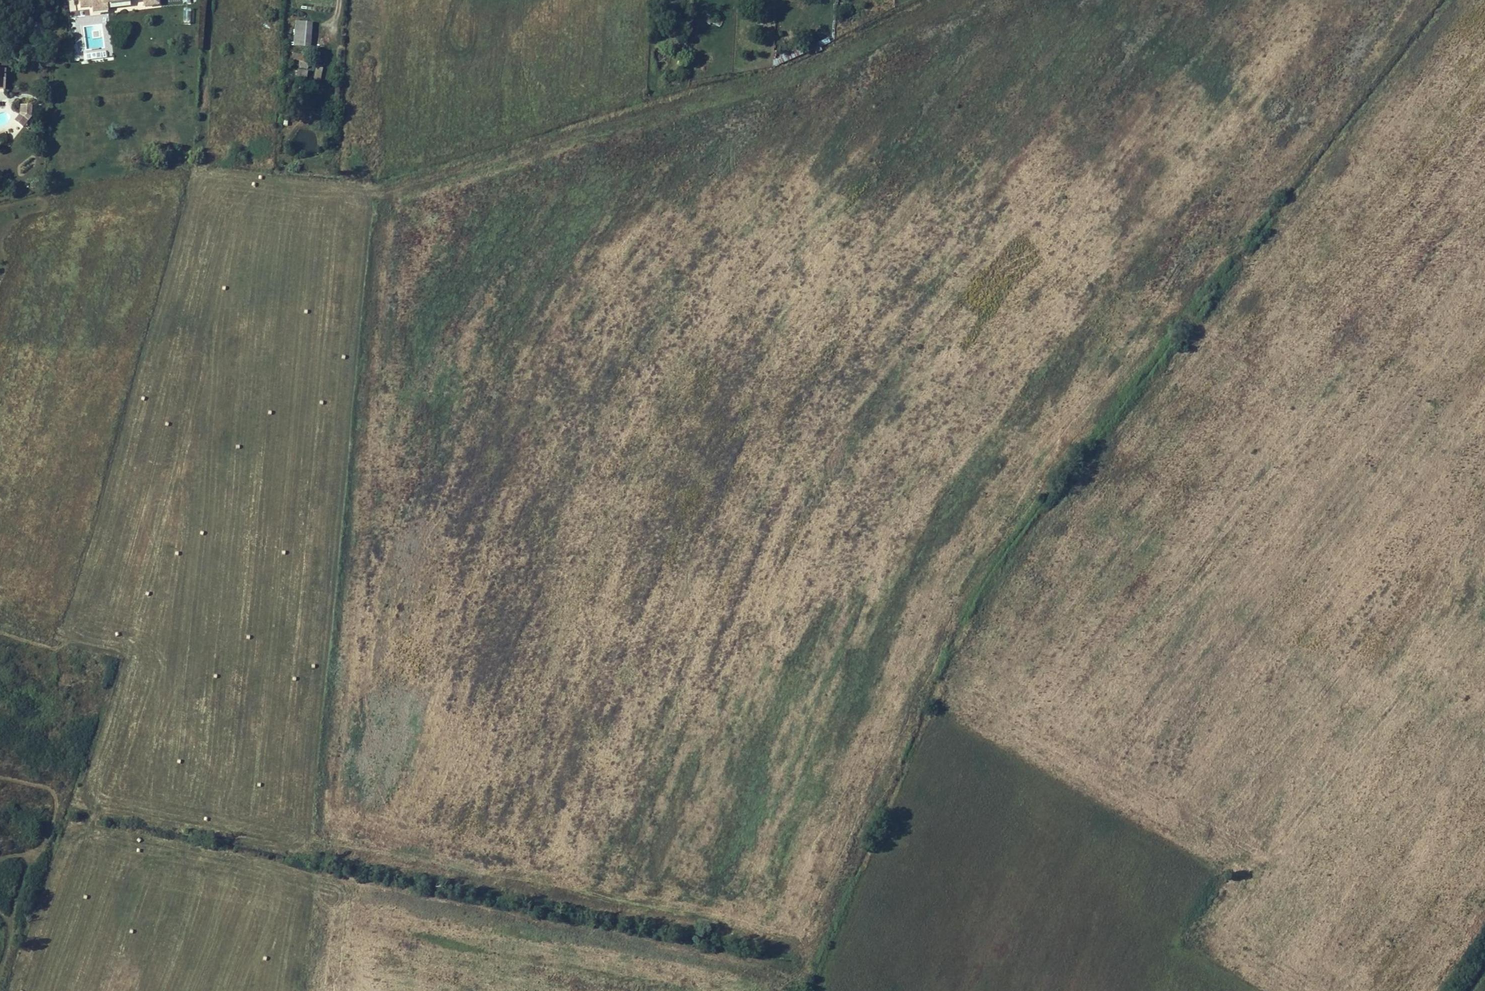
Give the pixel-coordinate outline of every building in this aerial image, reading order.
[(80,7),(92,6),(92,12),(109,10),(108,5),(131,2),(130,0),(79,0),(80,7)] [(294,46),(309,47),(311,23),(297,21),(294,46)] [(300,67),(309,67),(309,55),(300,55),(300,67)] [(313,66),(311,79),(320,80),(322,67),(313,66)] [(33,120),(34,105),(21,104),(20,116),(17,119),(25,126),(30,120),(33,120)]
